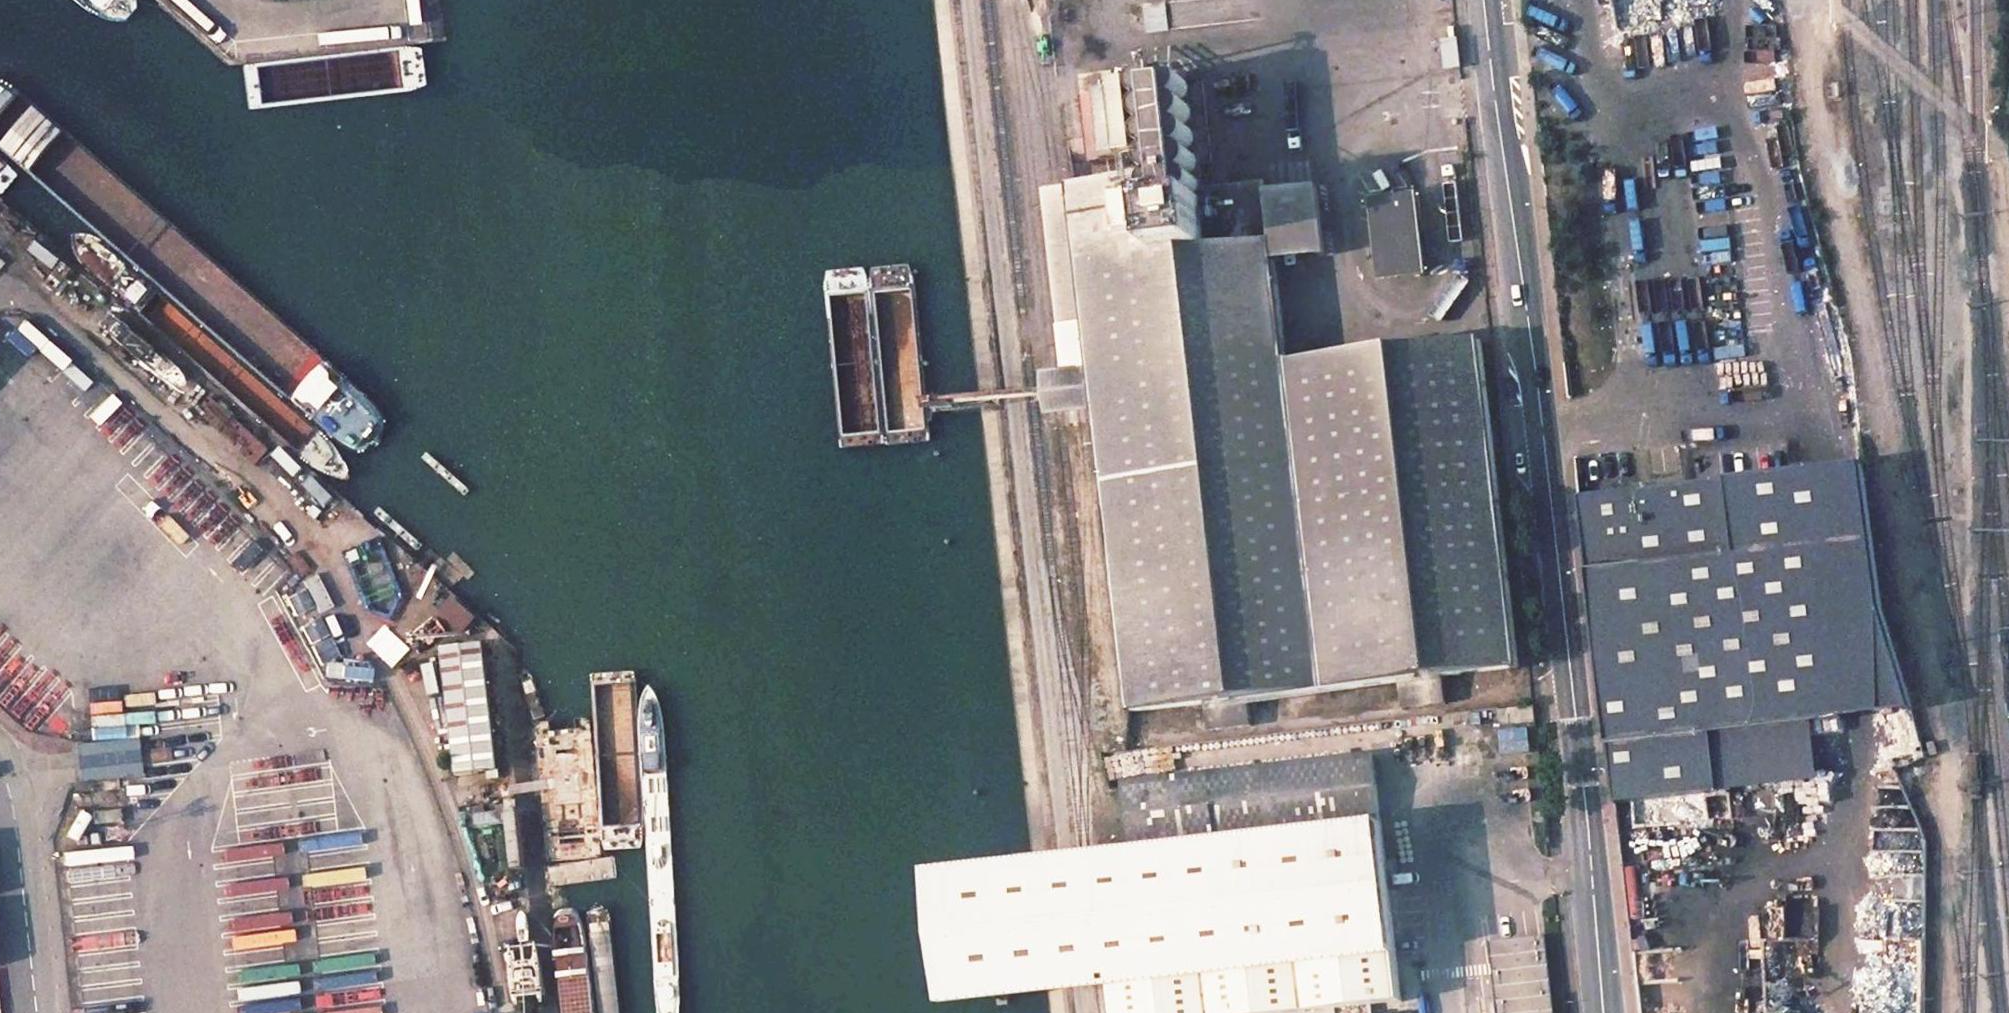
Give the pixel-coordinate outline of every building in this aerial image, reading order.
[(1458,39),(1444,41),(1447,68),(1461,67),(1458,39)] [(1519,667),(1481,341),(1287,363),(1276,261),(1325,256),(1318,186),(1203,199),(1200,164),(1213,162),(1207,114),(1193,115),(1190,83),(1182,76),(1146,80),(1135,94),(1117,95),(1116,74),(1080,77),(1091,164),(1119,161),(1122,182),(1070,187),(1130,712),(1206,704),(1209,731),(1252,726),(1249,698),(1401,681),(1403,708),(1446,704),(1444,676),(1519,667)] [(1416,195),(1373,200),(1381,279),(1425,274),(1416,195)] [(1863,467),(1582,505),(1617,804),(1930,765),(1880,607),(1863,467)] [(487,644),(450,647),(465,772),(502,769),(487,644)] [(1099,856),(1114,988),(1117,1012),(1405,1012),(1374,754),(1123,783),(1130,852),(1099,856)] [(949,1005),(1114,988),(1099,856),(935,875),(949,1005)] [(1489,943),(1498,1012),(1555,1012),(1546,936),(1489,943)]
